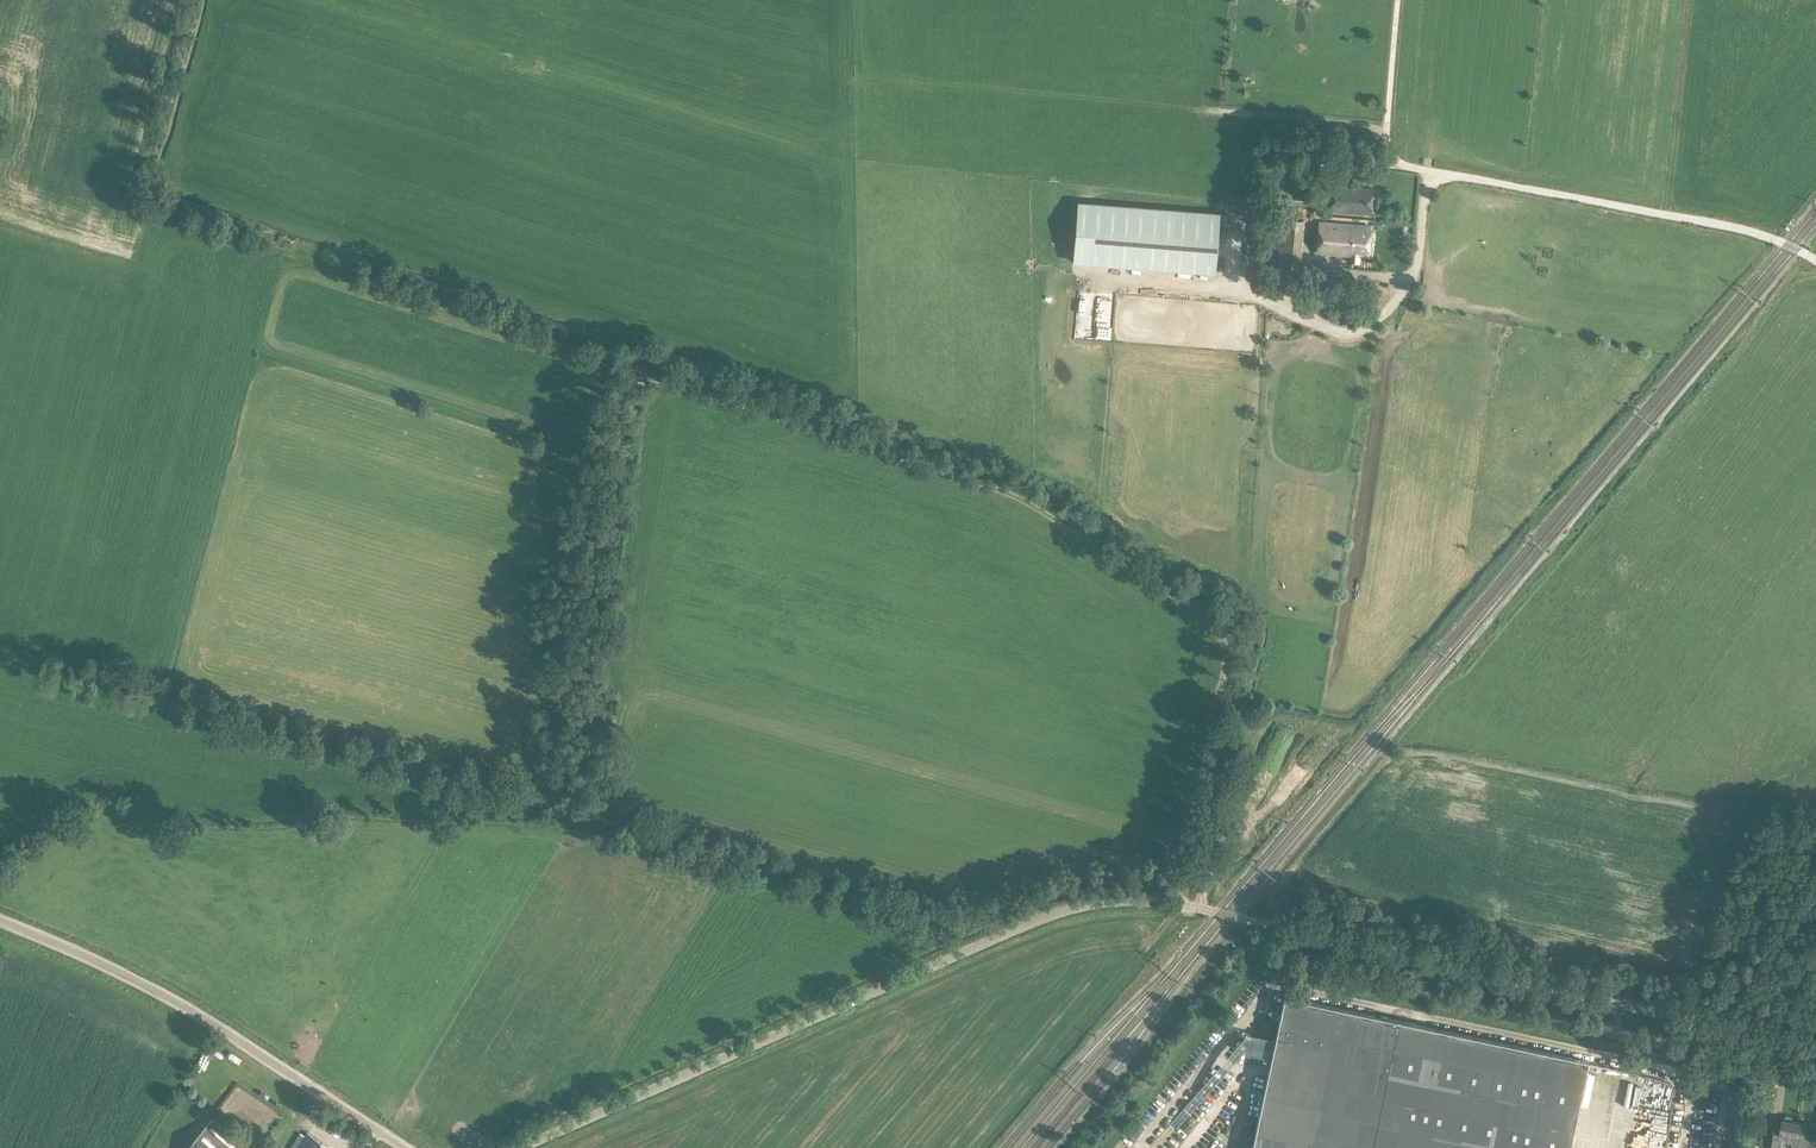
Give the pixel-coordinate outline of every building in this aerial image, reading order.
[(1284,155),(1283,160),(1283,170),(1304,171),(1305,156),(1284,155)] [(1331,211),(1371,214),(1373,188),(1333,185),(1331,211)] [(1229,268),(1234,209),(1091,197),(1087,256),(1229,268)] [(1317,253),(1367,257),(1369,226),(1320,222),(1317,253)] [(1588,1060),(1285,995),(1252,1147),(1570,1147),(1588,1060)] [(191,1069),(189,1074),(199,1078),(202,1074),(191,1069)] [(333,1124),(334,1117),(325,1115),(324,1122),(333,1124)] [(1768,1147),(1784,1147),(1785,1141),(1793,1143),(1797,1121),(1792,1120),(1793,1118),(1791,1116),(1787,1116),(1785,1117),(1785,1119),(1783,1119),(1781,1129),(1772,1128),(1768,1147)] [(212,1118),(186,1147),(247,1147),(212,1118)] [(1792,1147),(1815,1147),(1815,1135),(1815,1133),(1809,1132),(1811,1124),(1797,1121),(1793,1143),(1792,1147)] [(297,1147),(325,1147),(327,1145),(307,1132),(297,1147)]
